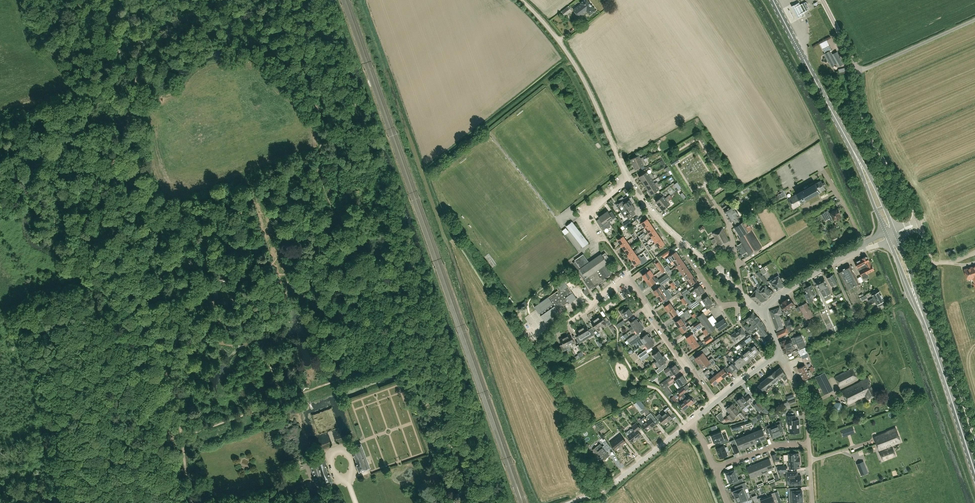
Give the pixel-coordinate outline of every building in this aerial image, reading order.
[(588,0),(584,0),(581,3),(581,4),(573,10),(579,18),(587,12),(589,15),(596,10),(588,0)] [(810,9),(806,2),(804,3),(801,5),(804,11),(807,9),(807,10),(810,9)] [(568,6),(561,11),(565,16),(572,11),(570,9),(571,8),(569,5),(568,6)] [(844,64),(837,52),(834,53),(832,54),(830,51),(832,50),(829,45),(822,49),(829,62),(830,63),(831,65),(835,63),(836,62),(837,61),(840,66),(844,64)] [(633,164),(644,159),(643,157),(640,158),(639,155),(631,159),(633,164)] [(678,157),(670,162),(672,166),(680,161),(678,157)] [(644,165),(642,162),(645,161),(644,159),(633,164),(635,169),(644,165)] [(642,181),(653,174),(651,172),(649,174),(647,171),(639,176),(642,181)] [(660,180),(668,175),(667,172),(659,178),(660,180)] [(653,181),(651,178),(654,176),(653,174),(642,181),(645,186),(653,181)] [(801,202),(825,189),(824,186),(826,185),(824,182),(822,183),(821,180),(797,194),(801,202)] [(648,190),(658,184),(657,182),(655,183),(653,181),(645,186),(648,190)] [(659,190),(657,187),(660,186),(658,184),(648,190),(651,195),(659,190)] [(801,202),(797,194),(788,199),(793,209),(799,205),(799,203),(801,202)] [(669,198),(667,196),(665,198),(663,196),(656,202),(659,206),(669,198)] [(622,212),(632,204),(629,200),(627,201),(625,199),(624,197),(619,201),(620,202),(618,204),(620,206),(619,207),(622,211),(621,212),(622,212)] [(663,210),(670,204),(668,202),(670,200),(669,198),(659,206),(663,210)] [(636,209),(632,204),(622,212),(625,216),(626,215),(628,219),(635,214),(633,211),(636,209)] [(741,223),(738,217),(740,216),(733,205),(724,210),(731,221),(732,220),(736,226),(741,223)] [(831,215),(834,220),(836,219),(837,220),(841,217),(839,214),(841,213),(838,209),(837,209),(831,212),(829,209),(822,215),(825,221),(828,219),(827,217),(831,215)] [(613,218),(608,211),(603,214),(609,222),(613,218),(614,220),(617,218),(616,216),(613,218)] [(611,224),(609,222),(603,214),(599,217),(600,218),(596,220),(601,227),(602,227),(604,229),(611,224)] [(651,224),(647,218),(642,222),(645,227),(651,224)] [(761,247),(751,230),(752,229),(746,220),(741,223),(736,226),(734,227),(740,236),(738,237),(750,255),(761,247)] [(587,242),(572,223),(567,227),(582,246),(587,242)] [(654,229),(651,224),(645,227),(649,232),(654,229)] [(729,240),(722,228),(713,234),(719,245),(729,240)] [(624,229),(621,232),(628,238),(631,235),(624,229)] [(658,234),(654,229),(649,232),(652,237),(658,234)] [(661,239),(658,234),(652,237),(655,242),(661,239)] [(627,241),(623,236),(618,240),(621,245),(627,241)] [(664,244),(662,240),(661,239),(655,242),(659,248),(664,244)] [(630,246),(627,241),(621,245),(625,250),(630,246)] [(746,252),(741,243),(737,245),(742,254),(746,252)] [(634,251),(630,246),(625,250),(628,255),(634,251)] [(637,252),(636,249),(634,251),(628,255),(632,260),(637,256),(635,253),(637,252)] [(680,256),(676,251),(669,256),(673,261),(680,256)] [(612,274),(605,264),(607,263),(607,262),(610,259),(605,253),(602,255),(601,254),(589,262),(583,254),(575,260),(576,262),(574,263),(579,270),(578,271),(586,280),(584,281),(590,289),(592,288),(593,289),(595,287),(595,286),(602,280),(612,274)] [(639,254),(637,256),(632,260),(635,265),(640,261),(642,264),(648,260),(644,255),(641,257),(639,254)] [(758,267),(769,261),(766,257),(765,257),(764,255),(754,259),(758,267)] [(676,266),(683,261),(680,256),(673,261),(670,263),(672,265),(675,263),(676,266)] [(874,270),(871,264),(869,261),(869,260),(867,256),(866,256),(862,258),(856,261),(855,262),(857,267),(863,279),(869,276),(867,273),(874,270)] [(687,266),(683,261),(676,266),(680,271),(687,266)] [(859,283),(850,265),(838,271),(847,289),(859,283)] [(972,278),(974,283),(973,283),(974,288),(974,265),(964,269),(968,280),(972,278)] [(683,275),(690,271),(687,266),(680,271),(683,275)] [(646,280),(654,275),(650,269),(642,275),(646,280)] [(687,280),(693,276),(690,271),(683,275),(687,280)] [(638,272),(630,277),(633,281),(641,276),(638,272)] [(656,282),(659,279),(657,277),(656,278),(654,275),(646,280),(650,286),(656,282)] [(785,285),(779,276),(778,275),(769,281),(776,291),(785,285)] [(837,282),(833,275),(827,278),(831,286),(833,285),(834,287),(837,285),(835,283),(837,282)] [(690,286),(697,281),(693,276),(687,280),(690,286)] [(820,290),(823,296),(824,296),(826,301),(832,298),(829,293),(831,293),(828,286),(824,279),(816,283),(820,290)] [(576,298),(572,292),(564,280),(555,286),(558,290),(550,296),(559,308),(567,302),(568,304),(576,298)] [(666,290),(662,284),(653,291),(657,296),(661,293),(662,292),(663,292),(666,290)] [(704,291),(700,285),(694,289),(699,295),(704,291)] [(761,285),(760,286),(770,296),(774,292),(765,285),(763,287),(761,285)] [(808,303),(812,301),(810,297),(813,296),(813,297),(816,295),(811,285),(805,288),(807,293),(804,294),(808,303)] [(756,289),(759,292),(767,299),(770,296),(760,286),(758,288),(756,289)] [(767,299),(759,292),(756,289),(750,296),(760,305),(762,305),(766,301),(767,299)] [(692,303),(687,295),(690,292),(689,290),(682,294),(683,295),(686,299),(687,301),(690,305),(692,303)] [(874,300),(882,296),(879,291),(876,293),(875,291),(870,294),(871,296),(872,295),(873,297),(868,300),(869,302),(874,300)] [(670,294),(669,292),(664,295),(663,292),(662,292),(661,293),(657,296),(661,301),(670,294)] [(557,310),(559,308),(550,296),(548,297),(534,307),(545,322),(559,312),(557,310)] [(707,310),(709,309),(712,306),(710,304),(712,302),(708,296),(702,300),(706,305),(704,306),(707,310)] [(884,300),(882,296),(874,300),(869,302),(870,304),(875,302),(878,306),(879,307),(883,305),(883,303),(882,301),(884,300)] [(794,304),(789,297),(787,299),(784,300),(787,304),(789,308),(790,308),(794,304)] [(700,304),(697,300),(692,303),(690,305),(691,307),(692,309),(700,304)] [(787,310),(789,308),(787,304),(784,300),(782,302),(782,303),(780,304),(785,311),(783,312),(785,316),(790,313),(787,310)] [(673,308),(670,302),(664,306),(668,312),(673,308)] [(814,316),(806,302),(799,306),(806,320),(814,316)] [(779,315),(782,314),(779,307),(770,310),(770,311),(773,319),(777,318),(777,320),(779,320),(778,317),(780,317),(779,315)] [(633,314),(629,308),(626,310),(625,308),(620,311),(622,314),(624,313),(627,318),(633,314)] [(677,313),(673,308),(668,312),(671,317),(677,313)] [(710,311),(709,309),(707,310),(698,316),(709,333),(715,329),(715,328),(717,326),(719,330),(727,324),(723,318),(715,324),(713,326),(705,315),(710,311)] [(826,326),(830,324),(824,311),(820,313),(826,326)] [(754,325),(760,319),(753,312),(746,319),(752,324),(749,327),(746,324),(743,327),(747,332),(754,325)] [(612,324),(608,318),(605,320),(601,315),(596,318),(597,319),(601,326),(604,324),(605,326),(607,324),(609,326),(612,324)] [(681,325),(686,322),(684,320),(685,319),(684,316),(675,322),(679,327),(681,325)] [(784,328),(780,317),(778,317),(779,320),(777,320),(777,318),(773,319),(777,330),(784,328)] [(601,326),(597,319),(596,318),(591,322),(596,329),(598,331),(600,330),(598,327),(601,326)] [(630,330),(641,323),(640,321),(639,321),(638,318),(636,319),(630,322),(632,325),(629,328),(630,330)] [(816,323),(813,318),(807,320),(810,326),(816,323)] [(749,334),(752,331),(755,328),(756,330),(763,324),(760,319),(754,325),(747,332),(749,334)] [(789,319),(784,321),(786,328),(793,326),(791,321),(789,322),(789,319)] [(618,328),(625,322),(623,320),(616,325),(618,328)] [(687,322),(686,322),(681,325),(679,327),(682,332),(691,327),(687,322)] [(643,329),(643,328),(644,328),(642,325),(643,325),(641,323),(630,330),(632,332),(636,330),(638,333),(643,329)] [(763,342),(767,338),(765,335),(768,334),(766,332),(767,331),(766,327),(763,324),(756,330),(762,337),(761,339),(763,342)] [(586,325),(581,328),(584,333),(585,336),(587,338),(595,334),(592,329),(589,330),(586,325)] [(792,330),(790,327),(789,327),(787,328),(786,328),(776,333),(778,338),(785,334),(785,335),(789,333),(789,332),(792,330)] [(584,333),(581,328),(576,331),(579,336),(576,338),(579,343),(584,340),(587,338),(585,336),(584,333)] [(735,341),(745,334),(741,328),(731,335),(735,341)] [(650,336),(648,333),(647,334),(637,340),(637,341),(638,341),(641,346),(642,344),(652,338),(650,336)] [(692,333),(692,334),(686,338),(690,343),(697,338),(694,333),(692,334),(692,333)] [(574,342),(570,334),(565,337),(566,339),(569,345),(572,343),(573,346),(576,345),(574,342)] [(711,335),(704,340),(707,343),(713,339),(714,338),(711,335)] [(799,348),(806,345),(801,335),(798,335),(794,337),(793,337),(795,343),(793,344),(791,339),(786,341),(785,339),(780,342),(784,353),(785,352),(786,354),(792,351),(791,350),(798,347),(799,348)] [(569,345),(566,339),(565,337),(560,339),(562,345),(560,346),(562,351),(567,349),(566,346),(569,345)] [(654,344),(655,343),(653,340),(652,338),(642,344),(641,346),(642,348),(646,345),(648,348),(654,344)] [(699,341),(697,338),(690,343),(693,348),(702,342),(700,340),(699,341)] [(760,352),(755,345),(752,347),(751,346),(749,347),(756,355),(760,352)] [(706,357),(704,354),(708,351),(705,347),(699,351),(701,354),(695,358),(698,363),(706,357)] [(756,355),(749,347),(748,349),(749,350),(746,352),(751,359),(756,355)] [(805,347),(798,350),(800,356),(807,352),(805,347)] [(638,355),(640,357),(644,355),(648,352),(646,349),(638,355)] [(657,360),(662,356),(659,351),(653,354),(657,360)] [(751,359),(746,352),(744,354),(743,353),(741,354),(747,362),(751,359)] [(739,369),(733,361),(731,359),(727,354),(725,355),(730,362),(728,363),(734,372),(739,369)] [(747,362),(741,354),(739,355),(740,357),(738,359),(743,365),(747,362)] [(661,365),(665,362),(666,361),(662,356),(657,360),(654,362),(658,367),(659,367),(659,368),(656,370),(658,373),(664,369),(661,365)] [(715,362),(712,358),(709,360),(706,357),(698,363),(702,368),(708,364),(709,366),(715,362)] [(743,365),(738,359),(735,361),(734,359),(733,361),(739,369),(743,365)] [(679,370),(675,364),(673,366),(672,364),(664,370),(667,375),(670,373),(672,375),(679,370)] [(725,366),(723,368),(721,370),(716,364),(714,365),(716,367),(715,368),(719,372),(723,377),(728,374),(727,372),(729,371),(725,366)] [(798,368),(801,374),(807,371),(805,365),(798,368)] [(788,378),(785,374),(780,367),(775,371),(780,378),(781,378),(780,378),(782,377),(785,380),(788,378)] [(857,378),(852,367),(850,368),(851,369),(835,377),(840,387),(855,379),(857,378)] [(780,378),(775,371),(772,373),(771,372),(770,373),(771,374),(768,376),(768,377),(771,380),(774,378),(776,381),(780,378)] [(810,376),(807,371),(801,374),(803,379),(810,376)] [(723,377),(719,372),(714,376),(718,381),(723,377)] [(707,373),(706,375),(713,385),(718,381),(714,376),(711,378),(709,376),(707,373)] [(833,390),(824,373),(816,377),(825,394),(833,390)] [(687,382),(687,381),(682,375),(674,380),(679,387),(687,382)] [(774,384),(776,381),(774,378),(771,380),(768,377),(760,383),(760,384),(758,386),(758,388),(759,391),(762,391),(765,389),(765,390),(773,383),(774,384)] [(876,395),(869,382),(870,381),(868,377),(860,381),(861,382),(857,383),(842,391),(848,404),(865,396),(867,399),(876,395)] [(695,401),(693,398),(692,399),(689,396),(687,398),(685,395),(684,395),(682,393),(685,391),(683,388),(678,391),(680,394),(688,405),(691,403),(692,404),(695,401)] [(688,405),(680,394),(678,396),(680,398),(680,399),(682,402),(680,404),(682,406),(681,407),(683,410),(687,407),(686,406),(688,405)] [(749,405),(748,402),(752,399),(749,395),(744,399),(742,396),(740,397),(739,396),(735,399),(743,410),(749,405)] [(643,409),(646,406),(640,399),(637,402),(642,409),(643,409)] [(762,408),(757,402),(754,405),(759,411),(762,408)] [(739,412),(732,404),(727,408),(730,413),(727,416),(731,421),(735,418),(734,416),(739,412)] [(672,418),(670,415),(673,413),(668,406),(664,410),(666,412),(661,416),(660,413),(656,416),(658,419),(659,418),(664,424),(669,420),(672,418)] [(634,407),(621,412),(623,418),(637,413),(634,407)] [(647,431),(652,427),(656,424),(652,420),(655,418),(651,413),(646,416),(649,419),(645,422),(644,420),(642,420),(641,421),(640,422),(647,431)] [(799,427),(799,424),(799,420),(796,420),(795,415),(787,416),(788,424),(789,424),(790,429),(790,433),(793,433),(793,434),(797,434),(797,433),(800,432),(799,427)] [(784,433),(781,427),(784,426),(781,419),(776,422),(777,425),(774,426),(778,435),(784,433)] [(632,426),(633,428),(631,429),(626,433),(633,442),(638,438),(642,436),(638,431),(641,429),(636,423),(632,426)] [(663,434),(665,432),(658,424),(656,426),(663,434)] [(778,435),(774,426),(771,427),(770,424),(765,426),(767,433),(770,432),(772,437),(778,435)] [(901,440),(896,426),(887,430),(874,436),(877,445),(879,449),(901,440)] [(849,428),(841,431),(843,436),(851,434),(855,432),(853,427),(849,428)] [(766,438),(763,429),(757,431),(761,441),(766,438)] [(761,441),(757,431),(751,433),(755,443),(761,441)] [(728,440),(726,434),(723,435),(721,432),(712,436),(712,437),(711,437),(713,441),(714,441),(714,442),(718,441),(719,444),(728,440)] [(755,443),(751,433),(746,435),(750,445),(755,443)] [(616,450),(626,442),(620,435),(610,443),(616,450)] [(750,445),(746,435),(740,437),(744,447),(750,445)] [(744,447),(740,437),(736,439),(740,449),(744,447)] [(370,468),(361,443),(349,448),(352,454),(352,455),(353,455),(354,456),(354,457),(355,460),(356,461),(356,463),(356,465),(356,466),(358,472),(370,468)] [(604,459),(609,455),(600,444),(595,448),(598,451),(595,453),(597,455),(600,453),(604,459)] [(724,447),(724,445),(717,448),(720,458),(727,455),(726,452),(729,451),(727,446),(724,447)] [(896,456),(893,447),(880,452),(883,461),(896,456)] [(799,457),(799,453),(788,453),(789,461),(800,460),(800,457),(799,457)] [(328,472),(327,470),(327,468),(326,467),(326,463),(324,457),(316,459),(316,460),(309,462),(318,487),(324,484),(333,482),(330,475),(328,472)] [(773,468),(770,459),(764,461),(768,471),(773,468)] [(800,468),(799,464),(800,463),(800,460),(789,461),(789,468),(800,468)] [(768,471),(764,461),(758,463),(762,473),(768,471)] [(863,461),(857,464),(859,468),(860,471),(861,475),(868,472),(866,469),(865,466),(863,461)] [(762,473),(758,463),(753,465),(757,475),(762,473)] [(757,475),(753,465),(747,467),(751,477),(757,475)] [(736,480),(737,483),(743,481),(742,478),(738,479),(734,470),(731,471),(730,470),(727,472),(726,473),(730,483),(736,480)] [(802,481),(802,479),(801,478),(801,475),(797,475),(797,472),(787,472),(788,480),(790,480),(791,485),(801,484),(801,481),(802,481)] [(310,481),(304,483),(307,491),(313,489),(310,481)] [(747,492),(745,489),(748,488),(745,482),(735,486),(736,489),(736,490),(733,491),(733,492),(733,493),(734,495),(735,495),(735,497),(747,492)] [(803,494),(803,492),(802,491),(802,490),(796,490),(796,487),(787,488),(788,491),(789,497),(802,497),(802,494),(803,494)] [(751,497),(749,498),(747,492),(735,497),(736,499),(735,499),(736,502),(737,502),(738,502),(744,500),(745,502),(749,502),(753,502),(751,497)] [(769,502),(775,502),(774,500),(777,499),(774,492),(771,493),(772,494),(766,496),(769,502)]
